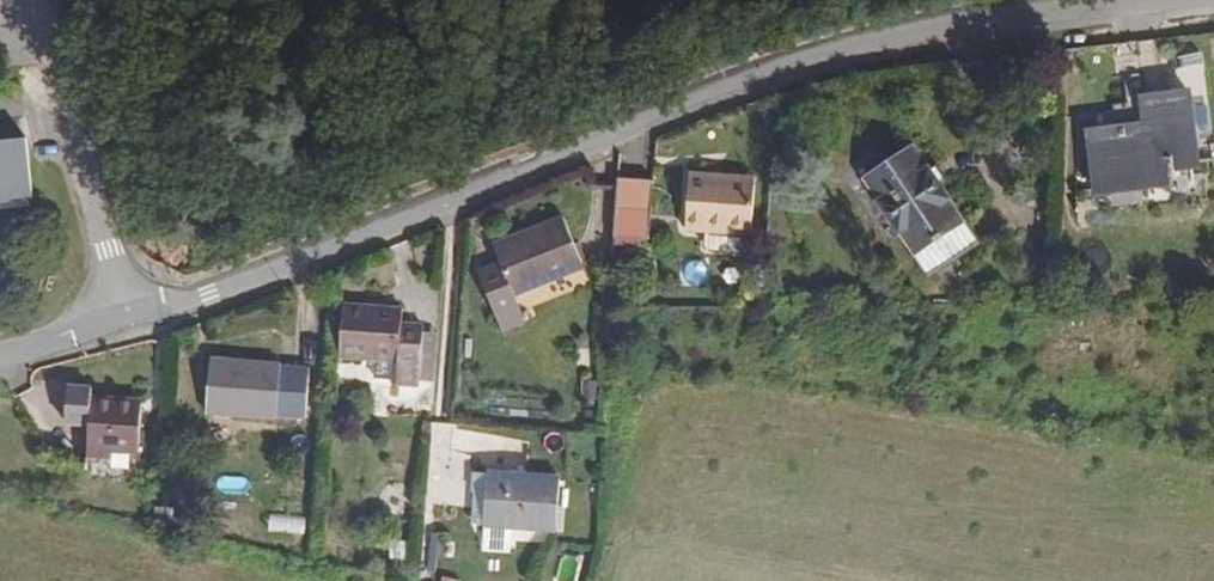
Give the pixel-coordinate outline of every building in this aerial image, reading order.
[(1088,197),(1156,191),(1198,188),(1191,99),(1167,101),(1141,104),(1143,132),(1083,136),(1088,197)] [(0,145),(0,204),(35,201),(30,143),(0,145)] [(915,151),(863,186),(915,263),(967,228),(915,151)] [(713,184),(715,177),(694,174),(685,229),(704,231),(702,247),(707,252),(745,258),(748,241),(751,241),(758,192),(713,184)] [(759,185),(715,177),(713,184),(758,192),(759,185)] [(652,182),(619,180),(614,239),(647,242),(652,182)] [(532,242),(494,255),(510,301),(578,277),(559,223),(529,233),(532,242)] [(494,277),(470,290),(491,331),(514,318),(494,277)] [(392,309),(338,306),(336,360),(368,361),(391,362),(390,381),(413,382),(415,333),(416,323),(392,322),(392,309)] [(428,383),(430,334),(415,333),(413,382),(428,383)] [(388,381),(390,381),(391,362),(368,361),(368,378),(388,379),(388,381)] [(306,370),(208,362),(204,418),(301,426),(306,370)] [(600,383),(585,381),(582,399),(598,401),(600,383)] [(63,387),(61,424),(87,426),(85,463),(110,464),(110,455),(137,457),(140,401),(92,399),(92,389),(63,387)] [(556,478),(484,474),(481,530),(554,534),(556,478)] [(164,509),(155,507),(150,524),(160,527),(164,509)]
